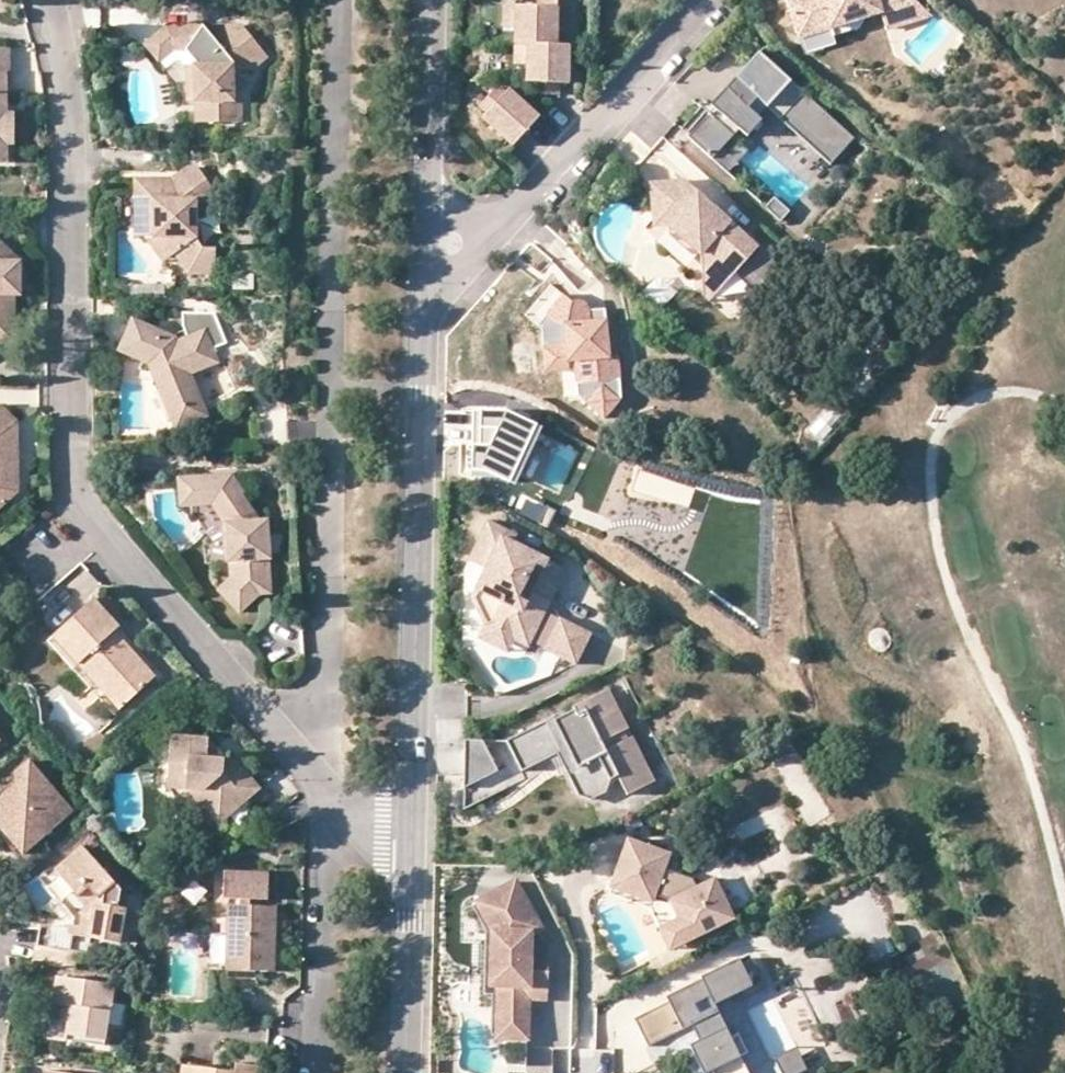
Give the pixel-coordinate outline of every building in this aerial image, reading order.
[(799,38),(836,26),(839,34),(851,30),(861,27),(866,16),(883,11),(886,22),(905,16),(907,21),(932,13),(917,0),(787,0),(799,38)] [(518,11),(517,48),(530,48),(560,49),(561,4),(542,4),(542,12),(518,11)] [(886,22),(883,11),(866,16),(861,27),(851,30),(854,38),(907,21),(905,16),(886,22)] [(197,64),(197,101),(199,122),(246,122),(246,100),(238,100),(238,69),(257,69),(272,56),(246,24),(231,24),(231,38),(223,44),(216,36),(207,24),(171,25),(148,44),(162,61),(175,50),(189,50),(201,64),(200,64),(197,64)] [(231,24),(216,36),(223,44),(231,38),(231,24)] [(530,48),(517,48),(517,70),(530,70),(530,48)] [(560,49),(530,48),(530,70),(529,87),(538,88),(563,88),(572,88),(573,49),(560,49)] [(852,134),(758,49),(710,103),(719,112),(714,117),(708,112),(687,135),(711,158),(733,134),(725,127),(731,120),(747,135),(761,119),(756,114),(765,105),(827,162),(852,134)] [(9,76),(10,93),(13,93),(13,52),(0,52),(0,77),(9,76)] [(11,167),(11,149),(10,119),(10,93),(9,76),(0,77),(0,168),(11,167)] [(563,88),(538,88),(538,100),(562,100),(563,88)] [(491,120),(509,100),(501,94),(483,114),(491,120)] [(491,120),(486,125),(517,152),(543,123),(513,95),(509,100),(491,120)] [(719,112),(710,103),(705,109),(708,112),(714,117),(719,112)] [(18,118),(10,119),(11,149),(19,149),(18,118)] [(140,180),(140,204),(160,203),(158,235),(174,259),(177,258),(191,276),(219,275),(220,249),(205,247),(198,237),(199,209),(220,195),(202,171),(191,171),(176,181),(140,180)] [(686,182),(651,186),(655,222),(664,228),(671,228),(702,256),(704,277),(738,274),(760,249),(726,219),(722,223),(712,214),(712,206),(686,182)] [(786,209),(771,195),(763,204),(778,217),(786,209)] [(166,262),(174,259),(158,235),(160,203),(140,204),(140,237),(149,237),(166,262)] [(726,219),(712,206),(712,214),(722,223),(726,219)] [(17,342),(17,296),(24,296),(24,263),(0,238),(0,342),(17,342)] [(738,274),(704,277),(706,299),(711,304),(738,274)] [(657,279),(643,294),(663,313),(678,298),(657,279)] [(575,301),(565,293),(548,312),(557,320),(552,326),(552,343),(568,342),(569,358),(577,357),(578,392),(605,415),(620,398),(618,366),(610,366),(609,358),(607,322),(590,323),(590,310),(589,305),(589,303),(587,301),(583,298),(578,299),(575,301)] [(607,309),(590,310),(590,323),(607,322),(607,309)] [(557,320),(548,312),(540,320),(545,324),(547,365),(570,363),(569,358),(568,342),(552,343),(552,326),(557,320)] [(186,331),(188,339),(208,332),(215,349),(226,344),(215,316),(185,317),(186,331)] [(152,366),(174,416),(206,402),(194,373),(221,364),(215,349),(208,332),(188,339),(181,341),(135,321),(122,352),(152,366)] [(618,358),(609,358),(610,366),(618,366),(618,358)] [(211,415),(206,402),(174,416),(179,429),(211,415)] [(21,489),(20,450),(7,437),(20,423),(3,407),(0,407),(0,512),(21,489)] [(20,450),(20,423),(7,437),(20,450)] [(234,476),(202,478),(203,505),(216,505),(230,525),(230,561),(234,561),(234,579),(241,587),(229,598),(244,614),(266,595),(275,594),(272,558),(276,558),(272,521),(264,521),(246,495),(247,492),(234,476)] [(182,507),(203,505),(202,478),(181,480),(182,507)] [(518,538),(488,524),(469,565),(487,573),(473,603),(486,629),(496,627),(513,635),(516,643),(530,650),(532,645),(547,614),(565,576),(561,568),(514,546),(518,538)] [(222,590),(229,598),(241,587),(234,579),(222,590)] [(96,601),(54,638),(80,666),(95,681),(104,675),(130,702),(157,675),(116,632),(121,628),(96,601)] [(547,652),(562,621),(547,614),(532,645),(547,652)] [(593,636),(562,621),(547,652),(578,667),(593,636)] [(496,627),(486,629),(481,642),(510,655),(516,643),(513,635),(496,627)] [(75,671),(80,666),(54,638),(48,644),(75,671)] [(122,710),(130,702),(104,675),(95,681),(122,710)] [(507,742),(465,741),(464,811),(525,781),(522,774),(549,760),(559,755),(568,774),(580,797),(593,801),(608,793),(612,780),(619,777),(629,796),(656,782),(634,738),(628,741),(624,732),(629,729),(609,690),(574,708),(576,711),(556,721),(555,718),(507,742)] [(634,738),(629,729),(624,732),(628,741),(634,738)] [(169,787),(189,788),(206,789),(204,805),(220,804),(230,817),(263,788),(239,758),(227,757),(209,757),(210,737),(173,736),(169,787)] [(227,757),(210,737),(209,757),(227,757)] [(796,752),(773,764),(806,827),(829,815),(796,752)] [(559,755),(549,760),(558,779),(568,774),(559,755)] [(17,832),(11,837),(25,854),(74,811),(31,761),(17,773),(19,783),(23,788),(7,803),(6,819),(17,832)] [(11,837),(17,832),(6,819),(7,803),(23,788),(19,783),(1,799),(0,810),(0,824),(11,837)] [(189,788),(204,805),(206,789),(189,788)] [(221,825),(230,817),(220,804),(204,805),(221,825)] [(689,937),(732,916),(713,877),(696,885),(691,876),(662,866),(667,852),(626,837),(610,885),(652,899),(654,892),(669,898),(689,937)] [(129,895),(85,847),(58,870),(88,903),(83,928),(43,922),(39,946),(78,952),(90,954),(92,938),(121,942),(129,895)] [(231,873),(231,906),(269,907),(270,874),(231,873)] [(526,940),(527,929),(538,924),(513,877),(476,896),(492,927),(491,978),(496,978),(495,1010),(525,1010),(525,992),(545,992),(547,941),(526,940)] [(649,907),(669,947),(689,937),(669,898),(654,892),(652,899),(610,885),(607,892),(649,907)] [(231,906),(230,934),(229,971),(275,973),(277,907),(269,907),(231,906)] [(218,971),(229,971),(230,934),(219,934),(218,971)] [(912,949),(915,968),(944,964),(941,944),(912,949)] [(76,968),(78,952),(39,946),(37,963),(76,968)] [(634,1017),(648,1044),(689,1024),(696,1039),(689,1042),(704,1071),(710,1068),(713,1072),(750,1072),(740,1054),(747,1050),(737,1031),(730,1035),(714,1002),(740,988),(744,997),(767,985),(756,962),(745,968),(739,955),(700,975),(704,982),(634,1017)] [(60,983),(56,1012),(71,1014),(69,1030),(67,1046),(106,1051),(115,991),(60,983)] [(525,1010),(495,1010),(495,1032),(524,1032),(525,1010)] [(54,1028),(69,1030),(71,1014),(56,1012),(54,1028)] [(797,1044),(775,1055),(784,1072),(793,1072),(808,1066),(797,1044)] [(185,1072),(259,1072),(260,1067),(238,1064),(237,1072),(186,1066),(185,1072)]
